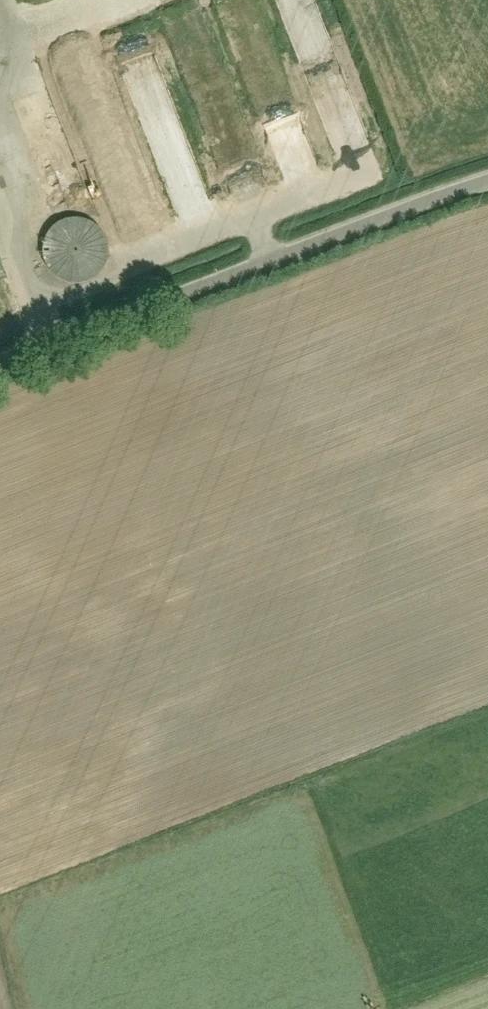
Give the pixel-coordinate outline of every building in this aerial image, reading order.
[(54,222),(91,208),(46,91),(8,106),(54,222)] [(80,219),(75,218),(72,219),(67,219),(63,221),(59,223),(56,225),(54,226),(52,228),(49,232),(46,236),(45,239),(44,241),(43,243),(43,246),(43,249),(43,251),(43,254),(43,256),(43,258),(44,260),(45,263),(46,265),(47,267),(49,271),(51,273),(55,276),(57,278),(60,280),(62,281),(65,282),(68,283),(71,283),(75,284),(79,283),(84,282),(87,281),(90,280),(92,279),(94,278),(98,275),(100,272),(102,269),(103,268),(104,266),(105,263),(106,261),(107,258),(108,255),(108,252),(108,250),(107,247),(107,244),(107,242),(105,239),(105,238),(104,236),(103,234),(101,231),(98,228),(96,226),(94,225),(91,222),(86,220),(83,219),(80,219)]
